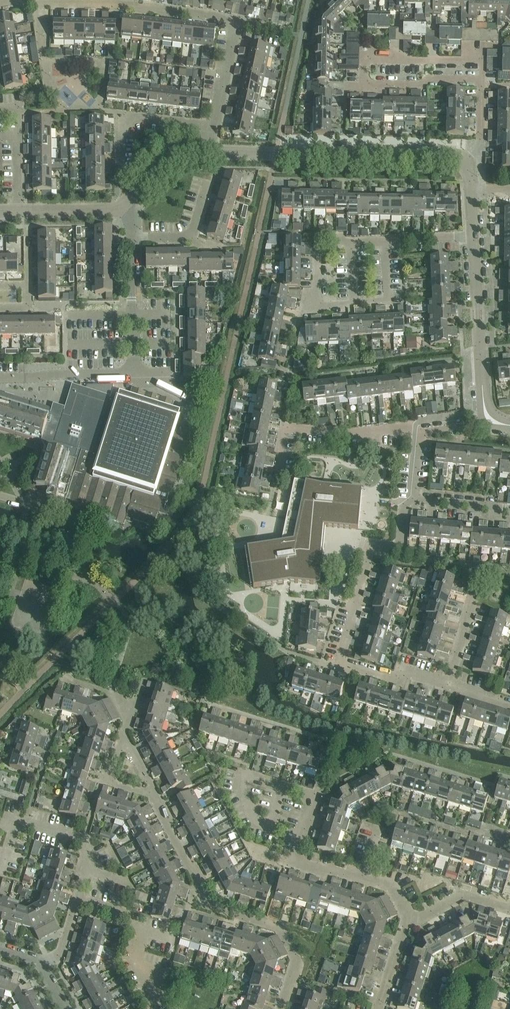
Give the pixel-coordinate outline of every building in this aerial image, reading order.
[(336,3),(345,11),(350,6),(351,7),(353,7),(354,6),(357,9),(362,4),(360,0),(339,0),(336,3)] [(362,4),(364,4),(364,11),(369,11),(369,0),(360,0),(362,4)] [(388,0),(390,0),(390,12),(394,12),(394,5),(397,5),(397,0),(388,0)] [(397,5),(397,12),(405,12),(405,8),(406,8),(408,7),(408,5),(415,5),(415,0),(397,0),(397,5)] [(415,5),(423,5),(423,7),(424,8),(425,8),(425,19),(430,19),(430,13),(433,13),(433,0),(415,0),(415,5)] [(433,13),(433,16),(441,16),(441,12),(442,12),(443,10),(443,9),(451,9),(451,0),(433,0),(433,13)] [(451,9),(459,9),(459,11),(460,12),(462,12),(461,23),(466,23),(466,17),(469,17),(469,1),(470,1),(470,0),(451,0),(451,9)] [(470,1),(469,1),(469,17),(469,20),(477,20),(477,16),(478,16),(479,15),(479,13),(487,13),(487,2),(482,2),(482,0),(476,0),(476,2),(470,1)] [(487,2),(487,13),(495,14),(495,15),(496,16),(497,16),(497,28),(502,28),(502,21),(504,21),(509,7),(509,6),(509,2),(499,2),(499,0),(493,0),(493,2),(487,2)] [(324,21),(323,22),(337,28),(342,24),(339,20),(340,19),(340,17),(339,17),(345,11),(336,3),(332,7),(331,5),(326,9),(328,11),(321,18),(324,21)] [(368,14),(368,34),(376,34),(376,30),(390,30),(390,29),(390,15),(368,14)] [(14,26),(12,16),(0,18),(0,28),(14,26)] [(121,37),(132,39),(134,20),(124,18),(121,37)] [(144,21),(134,20),(132,39),(142,40),(144,21)] [(155,22),(144,21),(142,40),(152,41),(155,22)] [(54,41),(64,42),(65,22),(54,22),(54,41)] [(75,23),(65,22),(64,42),(74,42),(75,23)] [(165,23),(155,22),(152,41),(163,42),(165,23)] [(337,28),(323,22),(322,24),(318,24),(318,34),(316,34),(316,39),(318,40),(318,45),(330,46),(330,38),(331,38),(333,37),(333,35),(344,35),(344,31),(337,31),(337,28)] [(426,22),(405,22),(404,22),(404,23),(403,42),(411,42),(412,37),(426,38),(426,22)] [(85,23),(75,23),(74,42),(85,42),(85,23)] [(95,23),(85,23),(85,42),(95,42),(95,23)] [(105,23),(95,23),(95,42),(105,42),(105,23)] [(116,23),(105,23),(105,42),(116,43),(116,23)] [(175,24),(165,23),(163,42),(173,43),(175,24)] [(185,25),(175,24),(173,43),(182,44),(185,25)] [(195,27),(185,25),(182,44),(193,46),(195,27)] [(0,28),(0,38),(15,36),(14,26),(0,28)] [(462,27),(440,26),(440,27),(440,46),(447,46),(447,42),(462,42),(462,27)] [(205,28),(195,27),(193,46),(203,47),(205,28)] [(216,29),(205,28),(203,47),(213,48),(216,29)] [(0,38),(0,49),(17,46),(15,36),(0,38)] [(37,44),(30,45),(32,54),(38,53),(37,44)] [(252,44),(250,55),(268,59),(271,48),(252,44)] [(330,46),(318,45),(318,51),(316,51),(315,57),(318,57),(318,63),(337,64),(337,56),(332,56),(332,55),(331,53),(330,53),(330,46)] [(0,49),(0,55),(1,59),(18,56),(17,46),(0,49)] [(499,51),(499,59),(503,59),(502,74),(509,74),(509,52),(499,51)] [(38,53),(32,54),(33,64),(40,63),(38,53)] [(268,59),(250,55),(248,65),(266,69),(268,59)] [(1,59),(2,67),(0,68),(0,70),(20,66),(18,56),(1,59)] [(337,64),(318,63),(318,70),(315,69),(315,75),(317,75),(317,82),(329,82),(329,74),(331,74),(332,72),(332,71),(337,71),(337,64)] [(266,69),(248,65),(246,75),(264,79),(266,69)] [(0,70),(0,74),(1,72),(3,71),(4,80),(22,77),(20,66),(0,70)] [(264,79),(246,75),(243,85),(262,89),(264,79)] [(4,80),(5,87),(3,88),(2,85),(0,86),(0,90),(5,90),(23,87),(22,77),(4,80)] [(107,101),(118,102),(120,83),(109,82),(107,101)] [(130,84),(120,83),(118,102),(128,103),(130,84)] [(341,97),(341,92),(335,92),(331,92),(326,92),(327,85),(312,85),(312,83),(307,83),(307,92),(314,93),(314,103),(331,103),(331,97),(341,97)] [(140,86),(130,84),(128,103),(138,105),(140,86)] [(262,89),(243,85),(241,95),(260,99),(262,89)] [(150,87),(140,86),(138,105),(148,106),(150,87)] [(161,88),(150,87),(148,106),(158,107),(161,88)] [(170,89),(161,88),(158,107),(168,108),(170,89)] [(181,90),(170,89),(168,108),(179,109),(181,90)] [(191,92),(181,90),(179,109),(189,110),(191,92)] [(390,101),(384,101),(383,101),(383,106),(383,118),(384,118),(394,118),(394,91),(389,91),(389,96),(390,96),(390,101)] [(400,91),(394,91),(394,118),(405,118),(405,101),(399,101),(399,97),(400,97),(400,91)] [(412,101),(405,101),(405,118),(416,119),(416,91),(411,91),(411,97),(412,97),(412,101)] [(421,91),(416,91),(416,119),(427,119),(427,101),(420,101),(420,97),(421,97),(421,91)] [(447,91),(447,103),(474,103),(474,98),(469,98),(469,99),(464,99),(465,92),(447,91)] [(201,93),(191,92),(189,110),(199,112),(201,93)] [(498,105),(509,105),(509,94),(489,94),(489,99),(494,99),(499,99),(498,105)] [(260,99),(241,95),(239,104),(258,109),(260,99)] [(351,95),(350,120),(350,123),(362,123),(362,105),(355,105),(356,101),(356,95),(351,95)] [(368,106),(362,105),(362,123),(372,123),(373,96),(368,96),(368,101),(368,106)] [(378,96),(373,96),(372,123),(384,123),(384,118),(383,118),(383,106),(377,106),(377,101),(378,101),(378,96)] [(331,103),(314,103),(314,114),(341,114),(341,109),(336,109),(331,109),(331,103)] [(474,103),(447,103),(447,114),(464,114),(464,107),(469,107),(469,108),(474,108),(474,103)] [(258,109),(239,104),(237,115),(256,119),(258,109)] [(498,105),(498,111),(494,111),(488,111),(488,116),(509,116),(509,105),(498,105)] [(341,114),(314,114),(314,124),(331,125),(331,118),(336,118),(335,119),(341,119),(341,114)] [(464,114),(447,114),(447,124),(474,125),(474,120),(469,120),(464,120),(464,114)] [(256,119),(237,115),(235,125),(254,129),(256,119)] [(488,116),(488,121),(494,121),(494,120),(498,120),(498,127),(509,127),(509,116),(488,116)] [(33,120),(33,125),(33,128),(31,128),(30,126),(26,126),(26,130),(51,130),(51,119),(33,120)] [(86,119),(86,129),(111,129),(111,125),(107,125),(106,127),(104,127),(104,119),(86,119)] [(331,125),(314,124),(314,136),(341,136),(341,131),(335,131),(331,131),(331,125)] [(474,125),(447,124),(447,136),(464,136),(464,129),(468,129),(468,130),(474,130),(474,125)] [(254,129),(235,125),(233,135),(251,139),(254,129)] [(498,127),(498,133),(494,133),(494,132),(488,132),(488,137),(509,138),(509,127),(498,127)] [(111,129),(86,129),(86,140),(104,139),(104,132),(106,131),(107,134),(111,134),(111,129)] [(51,130),(26,130),(26,135),(30,135),(31,132),(33,132),(33,140),(51,140),(51,130)] [(488,137),(488,142),(493,142),(498,142),(498,149),(503,149),(503,148),(509,148),(509,138),(488,137)] [(104,139),(86,140),(86,150),(111,150),(111,145),(107,145),(106,148),(104,148),(104,139)] [(51,140),(33,140),(33,149),(31,149),(30,146),(26,146),(26,150),(51,150),(51,140)] [(503,149),(503,155),(498,155),(498,154),(493,154),(493,159),(509,159),(509,148),(503,148),(503,149)] [(51,150),(26,150),(26,155),(31,155),(31,153),(33,153),(34,161),(52,161),(51,150)] [(111,150),(86,150),(87,160),(105,160),(104,152),(106,152),(107,154),(111,154),(111,150)] [(493,159),(493,164),(498,164),(503,164),(502,170),(509,171),(509,159),(493,159)] [(105,160),(87,160),(87,170),(112,170),(112,165),(108,165),(107,168),(105,168),(105,160)] [(52,161),(34,161),(34,169),(32,169),(31,166),(27,166),(27,171),(52,171),(52,161)] [(112,170),(87,170),(87,181),(105,181),(105,172),(107,172),(108,175),(112,175),(112,170)] [(52,171),(27,171),(27,176),(31,176),(32,173),(34,173),(34,182),(52,181),(52,171)] [(226,174),(223,185),(239,190),(242,179),(226,174)] [(56,181),(52,181),(34,182),(34,189),(32,189),(31,187),(27,187),(27,192),(34,191),(34,192),(42,192),(52,192),(57,192),(56,181)] [(105,181),(87,181),(87,191),(105,191),(112,191),(112,186),(108,186),(107,189),(105,189),(105,181)] [(282,210),(293,211),(294,183),(288,183),(288,189),(289,189),(289,193),(282,193),(282,210)] [(299,184),(294,183),(293,211),(304,211),(304,193),(298,193),(298,189),(299,189),(299,184)] [(311,193),(304,193),(304,211),(315,211),(315,184),(310,184),(310,189),(311,189),(311,193)] [(320,184),(315,184),(315,211),(326,211),(326,194),(320,194),(320,189),(320,184)] [(332,194),(326,194),(326,211),(336,211),(337,184),(332,184),(332,190),(332,194)] [(342,184),(337,184),(336,211),(347,212),(348,199),(348,194),(341,194),(341,190),(342,190),(342,184)] [(239,190),(223,185),(220,195),(236,200),(239,190)] [(420,196),(413,195),(413,200),(413,213),(424,213),(424,186),(419,186),(419,191),(420,191),(420,196)] [(429,186),(424,186),(424,213),(435,213),(435,196),(429,196),(429,191),(429,186)] [(441,196),(435,196),(435,213),(446,213),(446,186),(441,186),(441,191),(442,192),(441,196)] [(451,186),(446,186),(446,213),(457,214),(457,196),(450,196),(450,192),(451,192),(451,186)] [(354,199),(348,199),(347,212),(347,217),(358,217),(359,189),(354,189),(354,195),(354,199)] [(364,190),(359,190),(359,189),(358,217),(369,217),(370,200),(363,200),(363,195),(364,195),(364,190)] [(376,200),(370,200),(369,217),(380,217),(380,190),(375,190),(375,195),(376,195),(376,200)] [(386,190),(380,190),(380,217),(391,217),(391,200),(385,200),(385,196),(386,190)] [(398,200),(391,200),(391,217),(402,218),(402,190),(397,190),(397,196),(398,196),(398,200)] [(407,190),(402,190),(402,218),(413,218),(413,213),(413,200),(406,200),(406,196),(407,196),(407,190)] [(236,200),(220,195),(217,206),(233,210),(236,200)] [(233,210),(217,206),(213,216),(230,221),(233,210)] [(505,221),(509,221),(509,210),(495,210),(495,215),(501,215),(505,215),(505,221)] [(230,221),(213,216),(210,226),(227,231),(230,221)] [(505,221),(505,227),(501,227),(495,227),(495,232),(509,232),(509,221),(505,221)] [(227,231),(210,226),(207,237),(224,242),(227,231)] [(45,229),(38,229),(38,245),(56,245),(55,234),(45,234),(45,229)] [(112,229),(95,229),(95,240),(112,240),(112,229)] [(495,232),(495,237),(501,237),(501,236),(505,236),(505,243),(509,243),(509,232),(495,232)] [(285,239),(285,252),(311,252),(311,247),(305,247),(301,247),(301,239),(285,239)] [(112,240),(95,240),(95,251),(112,251),(112,240)] [(505,243),(505,249),(500,249),(500,248),(495,248),(495,253),(509,254),(509,243),(505,243)] [(61,245),(56,245),(38,245),(38,256),(56,256),(61,256),(61,245)] [(112,251),(95,251),(95,262),(112,262),(112,251)] [(146,269),(158,269),(158,252),(146,252),(146,269)] [(169,252),(158,252),(158,269),(169,269),(169,252)] [(179,252),(169,252),(169,269),(179,269),(179,252)] [(190,252),(179,252),(179,269),(189,269),(190,269),(190,257),(191,257),(190,252)] [(311,252),(285,252),(285,264),(301,264),(301,256),(305,256),(305,257),(311,257),(311,252)] [(495,253),(495,258),(500,259),(500,258),(505,258),(505,265),(509,265),(509,254),(495,253)] [(56,256),(38,256),(38,267),(56,267),(56,256)] [(212,256),(201,257),(201,274),(212,274),(212,256)] [(223,256),(212,256),(212,274),(223,274),(223,256)] [(234,256),(223,256),(223,274),(234,274),(234,263),(238,263),(238,256),(234,256)] [(18,257),(7,257),(7,275),(23,275),(23,268),(18,268),(18,257)] [(201,257),(191,257),(190,257),(190,269),(189,269),(189,274),(201,274),(201,257)] [(431,258),(431,270),(458,268),(458,263),(453,263),(453,264),(448,264),(448,257),(431,258)] [(112,262),(95,262),(95,273),(113,273),(112,262)] [(301,264),(285,264),(284,276),(310,276),(311,271),(305,271),(301,271),(301,264)] [(509,265),(509,271),(505,271),(499,271),(499,276),(509,276),(509,265)] [(56,267),(38,267),(39,278),(56,278),(56,267)] [(458,268),(431,270),(432,280),(449,279),(449,273),(453,273),(459,273),(458,268)] [(113,273),(95,273),(95,284),(113,283),(113,273)] [(310,276),(284,276),(284,288),(300,288),(300,280),(305,280),(305,281),(310,281),(310,276)] [(499,276),(499,281),(505,281),(505,280),(509,280),(509,287),(509,276),(499,276)] [(56,278),(39,278),(39,289),(56,289),(56,278)] [(449,279),(432,280),(432,291),(460,290),(459,285),(454,285),(454,286),(449,286),(449,279)] [(113,283),(95,284),(95,295),(106,295),(106,299),(113,299),(113,283)] [(509,287),(509,293),(505,293),(505,292),(499,292),(499,297),(509,297),(509,287)] [(273,288),(270,300),(296,305),(297,300),(292,299),(291,300),(287,299),(289,291),(273,288)] [(56,289),(39,289),(39,300),(56,300),(56,289)] [(432,291),(433,301),(433,302),(445,301),(445,302),(450,302),(450,295),(454,294),(454,295),(460,295),(460,290),(432,291)] [(205,291),(188,292),(188,303),(205,303),(205,291)] [(499,297),(499,302),(505,302),(509,302),(509,308),(509,297),(499,297)] [(296,305),(270,300),(268,312),(284,315),(285,308),(290,309),(289,309),(295,310),(296,305)] [(433,302),(433,301),(428,302),(429,313),(456,311),(456,306),(450,307),(446,308),(445,302),(445,301),(433,302)] [(205,303),(188,303),(188,314),(205,314),(205,303)] [(399,317),(392,317),(393,335),(405,334),(403,307),(398,307),(398,313),(399,317)] [(377,318),(371,319),(372,336),(383,335),(381,308),(376,308),(376,314),(377,314),(377,318)] [(386,308),(381,308),(383,335),(393,335),(392,317),(386,318),(386,313),(386,308)] [(509,308),(509,315),(504,314),(499,314),(499,319),(509,319),(509,308)] [(356,319),(349,320),(349,325),(350,337),(361,336),(359,309),(354,310),(355,315),(356,319)] [(364,309),(359,309),(361,336),(372,336),(371,319),(364,319),(364,315),(365,315),(364,309)] [(456,311),(429,313),(429,324),(447,323),(446,317),(451,316),(451,317),(456,317),(456,311)] [(284,315),(268,312),(266,324),(291,329),(292,324),(287,323),(282,323),(284,315)] [(205,314),(188,314),(188,325),(205,325),(205,314)] [(343,315),(338,316),(339,343),(350,342),(350,337),(349,325),(343,325),(342,321),(343,321),(343,315)] [(321,316),(316,317),(318,344),(328,343),(327,326),(321,326),(321,322),(321,316)] [(334,326),(327,326),(328,343),(339,343),(338,316),(332,316),(333,321),(334,326)] [(305,327),(306,345),(318,344),(316,317),(311,317),(311,323),(312,323),(312,327),(305,327)] [(23,319),(12,320),(12,337),(23,337),(23,319)] [(34,319),(23,319),(23,337),(34,337),(34,319)] [(44,319),(34,319),(34,337),(45,337),(44,319)] [(60,319),(44,319),(45,337),(56,336),(55,326),(60,326),(60,319)] [(499,319),(499,324),(504,324),(504,323),(509,323),(509,330),(509,319),(499,319)] [(12,320),(1,320),(1,337),(12,337),(12,320)] [(447,323),(429,324),(430,335),(457,333),(457,328),(451,328),(451,329),(447,329),(447,323)] [(291,329),(266,324),(263,335),(279,339),(280,331),(285,332),(285,333),(290,334),(291,329)] [(205,325),(188,325),(188,336),(206,335),(205,325)] [(457,333),(430,335),(431,346),(448,345),(447,338),(452,338),(457,338),(457,333)] [(206,335),(188,336),(188,346),(206,346),(206,335)] [(279,339),(263,335),(261,347),(286,352),(287,348),(282,346),(282,347),(277,346),(279,339)] [(188,346),(189,356),(189,357),(201,357),(206,357),(206,346),(188,346)] [(274,363),(276,355),(280,356),(285,357),(286,352),(261,347),(258,360),(263,360),(261,368),(276,371),(277,363),(274,363)] [(497,366),(499,383),(509,381),(507,355),(502,356),(504,365),(497,366)] [(189,356),(184,356),(184,368),(201,368),(201,357),(189,357),(189,356)] [(295,361),(294,369),(306,368),(305,365),(305,359),(295,361)] [(454,367),(443,369),(445,386),(443,386),(444,392),(448,392),(447,385),(456,384),(456,383),(454,367)] [(201,368),(184,368),(184,379),(201,379),(201,368)] [(443,369),(432,370),(434,387),(443,386),(445,386),(443,369)] [(432,370),(421,371),(424,388),(421,389),(422,395),(427,394),(426,388),(434,387),(432,370)] [(421,371),(410,373),(411,376),(413,390),(421,389),(424,388),(421,371)] [(411,376),(400,378),(402,395),(400,395),(401,401),(405,401),(404,394),(413,393),(413,390),(411,376)] [(400,378),(389,379),(391,396),(400,395),(402,395),(400,378)] [(389,379),(378,380),(381,397),(378,398),(379,404),(384,403),(383,397),(391,396),(389,379)] [(378,380),(368,381),(370,399),(378,398),(381,397),(378,380)] [(348,398),(346,384),(346,381),(335,382),(337,399),(335,399),(335,405),(335,406),(340,405),(339,399),(347,398),(348,398)] [(368,381),(357,383),(359,400),(357,400),(358,406),(362,406),(361,400),(370,399),(368,381)] [(337,399),(335,382),(324,383),(327,406),(335,405),(335,399),(337,399)] [(260,383),(258,395),(284,400),(285,396),(276,394),(277,387),(260,383)] [(327,406),(324,383),(313,385),(315,402),(318,401),(318,407),(327,406)] [(357,383),(346,384),(348,398),(347,398),(348,401),(357,400),(359,400),(357,383)] [(315,402),(313,385),(302,386),(304,403),(313,402),(314,408),(318,408),(318,407),(318,401),(315,402)] [(110,400),(110,398),(114,387),(87,387),(86,390),(72,386),(64,413),(0,393),(0,426),(42,439),(48,451),(37,488),(49,492),(47,498),(65,503),(67,498),(71,500),(78,477),(85,479),(110,400)] [(171,496),(189,439),(193,426),(177,421),(180,413),(172,410),(174,403),(132,390),(130,397),(120,394),(117,402),(110,400),(85,479),(78,477),(71,500),(69,508),(124,526),(126,519),(154,527),(158,513),(172,518),(178,498),(171,496)] [(283,404),(284,400),(258,395),(256,405),(273,409),(274,402),(283,404)] [(273,409),(256,405),(254,416),(279,421),(280,417),(271,415),(273,409)] [(279,421),(254,416),(251,426),(268,430),(270,423),(278,425),(279,421)] [(268,430),(251,426),(249,437),(275,442),(276,438),(267,436),(268,430)] [(275,442),(249,437),(247,448),(250,449),(250,448),(264,451),(265,445),(274,446),(275,442)] [(435,464),(444,465),(446,466),(448,448),(436,447),(435,464)] [(250,448),(250,449),(248,459),(274,464),(275,460),(266,458),(267,452),(264,451),(250,448)] [(458,450),(448,448),(446,466),(444,465),(443,472),(448,472),(448,466),(457,467),(458,450)] [(469,451),(458,450),(457,467),(465,468),(467,468),(469,451)] [(480,452),(469,451),(467,468),(465,468),(464,474),(469,474),(470,468),(478,469),(480,452)] [(491,453),(480,452),(478,469),(487,470),(489,470),(491,453)] [(502,454),(491,453),(489,470),(487,470),(486,476),(490,477),(491,470),(500,471),(501,458),(502,458),(502,454)] [(274,464),(248,459),(242,458),(240,469),(246,470),(263,473),(264,467),(273,469),(274,464)] [(502,458),(501,458),(500,471),(499,475),(508,476),(509,476),(509,459),(502,458)] [(263,473),(246,470),(244,480),(270,486),(271,481),(262,479),(263,473)] [(270,486),(244,480),(242,491),(258,495),(260,488),(269,490),(270,486)] [(281,543),(247,549),(254,589),(289,583),(320,586),(325,528),(358,531),(362,491),(323,487),(295,481),(281,543)] [(409,538),(420,539),(423,513),(418,512),(417,521),(411,521),(409,538)] [(427,513),(423,513),(420,539),(430,540),(432,523),(426,522),(427,513)] [(438,523),(432,523),(430,540),(440,541),(443,515),(438,514),(438,523)] [(447,515),(443,515),(440,541),(450,542),(452,525),(446,524),(447,515)] [(458,525),(452,525),(450,542),(461,543),(463,517),(459,516),(458,525)] [(468,517),(463,517),(461,543),(471,544),(472,530),(473,531),(473,527),(467,526),(468,517)] [(478,531),(473,531),(472,530),(471,544),(470,548),(481,549),(484,523),(479,522),(478,531)] [(488,523),(484,523),(481,549),(491,550),(493,533),(487,532),(488,523)] [(499,533),(493,533),(491,550),(501,551),(504,525),(500,524),(499,533)] [(504,525),(501,551),(509,551),(509,534),(507,534),(508,525),(504,525)] [(403,586),(406,575),(401,574),(385,569),(382,577),(376,575),(375,580),(381,581),(382,579),(398,584),(403,586)] [(452,590),(452,588),(455,580),(438,575),(435,574),(432,584),(435,585),(452,590)] [(382,579),(381,581),(379,589),(395,594),(398,584),(382,579)] [(452,590),(435,585),(432,595),(449,600),(451,592),(457,594),(458,590),(452,588),(452,590)] [(395,594),(379,589),(376,597),(370,595),(369,599),(375,601),(376,599),(392,604),(395,594)] [(449,600),(432,595),(429,604),(446,609),(446,607),(449,600)] [(392,604),(376,599),(375,601),(373,609),(376,610),(389,614),(392,604)] [(446,609),(429,604),(426,614),(430,615),(443,619),(445,612),(451,613),(452,609),(446,607),(446,609)] [(389,614),(376,610),(374,618),(368,616),(366,620),(372,622),(373,620),(390,625),(393,615),(389,614)] [(302,612),(301,625),(318,626),(319,618),(327,618),(327,615),(319,614),(320,614),(302,612)] [(491,612),(488,621),(482,619),(481,623),(487,625),(488,623),(504,628),(507,618),(491,612)] [(443,619),(430,615),(427,625),(443,630),(444,628),(446,620),(443,619)] [(373,620),(372,622),(370,630),(386,635),(390,625),(373,620)] [(488,623),(487,625),(485,632),(501,638),(504,628),(488,623)] [(318,626),(301,625),(299,637),(325,639),(325,635),(318,635),(318,626)] [(443,630),(427,625),(424,635),(440,640),(442,632),(448,634),(450,630),(444,628),(443,630)] [(386,635),(370,630),(368,637),(362,635),(360,640),(366,641),(367,639),(383,644),(386,635)] [(501,638),(485,632),(482,640),(476,638),(475,642),(481,644),(482,642),(498,647),(501,638)] [(440,640),(424,635),(421,645),(437,650),(438,648),(440,640)] [(325,639),(299,637),(298,649),(316,651),(317,642),(325,642),(325,639)] [(383,644),(367,639),(366,641),(364,649),(380,654),(383,644)] [(482,642),(481,644),(479,652),(495,657),(498,647),(482,642)] [(437,650),(421,645),(417,655),(434,660),(436,652),(442,654),(444,650),(438,648),(437,650)] [(380,654),(364,649),(362,657),(356,655),(354,659),(360,661),(361,659),(377,664),(380,654)] [(495,657),(479,652),(476,659),(470,658),(469,662),(475,664),(476,662),(492,667),(495,657)] [(492,667),(476,662),(475,664),(473,672),(489,677),(492,667)] [(292,687),(304,691),(311,666),(308,665),(306,672),(297,670),(292,687)] [(315,667),(311,666),(304,691),(315,694),(321,677),(313,674),(315,667)] [(329,679),(321,677),(315,694),(327,698),(334,673),(331,672),(329,679)] [(338,674),(334,673),(327,698),(339,701),(344,684),(336,681),(338,674)] [(354,702),(366,706),(374,681),(370,680),(368,687),(360,685),(354,702)] [(377,682),(374,681),(366,706),(378,709),(383,692),(375,689),(377,682)] [(52,709),(62,712),(67,696),(61,694),(64,684),(59,683),(57,688),(58,688),(57,693),(56,692),(55,697),(48,695),(44,709),(52,711),(52,709)] [(156,690),(154,696),(171,701),(174,691),(148,683),(147,688),(152,689),(156,690)] [(391,694),(383,692),(378,709),(389,713),(397,688),(393,687),(391,694)] [(73,698),(67,696),(62,712),(72,715),(80,689),(75,688),(74,693),(73,698)] [(400,689),(397,688),(389,713),(401,716),(402,713),(406,699),(398,696),(400,689)] [(85,691),(80,689),(72,715),(83,719),(87,705),(88,702),(82,700),(83,696),(85,691)] [(415,698),(407,696),(406,699),(402,713),(414,716),(421,692),(418,691),(415,698)] [(425,693),(421,692),(414,716),(425,720),(430,703),(422,700),(425,693)] [(143,699),(142,704),(168,712),(171,701),(154,696),(153,702),(148,701),(149,701),(143,699)] [(438,705),(430,703),(425,720),(437,723),(444,699),(441,698),(438,705)] [(448,700),(444,699),(437,723),(449,727),(454,710),(445,707),(448,700)] [(460,718),(470,721),(468,727),(473,728),(475,722),(472,721),(478,704),(466,701),(460,718)] [(98,708),(87,705),(83,719),(86,725),(114,710),(110,702),(98,708)] [(168,712),(142,704),(140,709),(146,710),(150,711),(148,717),(165,722),(168,712)] [(489,708),(478,704),(472,721),(475,722),(484,725),(489,708)] [(489,708),(484,725),(493,728),(491,734),(496,735),(497,729),(495,729),(500,711),(489,708)] [(114,710),(86,725),(89,731),(103,735),(106,724),(119,718),(114,710)] [(199,733),(209,736),(210,736),(217,711),(213,710),(210,718),(204,716),(199,733)] [(221,712),(217,711),(210,736),(219,739),(224,722),(219,721),(221,712)] [(500,711),(495,729),(497,729),(507,732),(509,723),(509,714),(500,711)] [(230,724),(224,722),(219,739),(229,742),(237,717),(233,716),(230,724)] [(137,720),(136,724),(162,732),(165,722),(148,717),(146,723),(142,722),(142,721),(137,720)] [(241,718),(237,717),(229,742),(239,745),(244,728),(238,727),(241,718)] [(249,730),(244,728),(239,745),(249,748),(256,723),(252,722),(249,730)] [(260,724),(256,723),(249,748),(258,751),(259,751),(263,738),(264,735),(258,733),(260,724)] [(162,732),(136,724),(134,729),(139,731),(140,730),(144,732),(143,734),(147,741),(162,733),(162,732)] [(23,725),(19,736),(46,744),(47,739),(42,738),(37,737),(39,730),(23,725)] [(103,735),(89,731),(86,741),(112,749),(114,744),(108,743),(104,742),(106,736),(103,735)] [(268,740),(263,738),(259,751),(258,751),(257,754),(267,758),(275,732),(271,731),(268,740)] [(276,765),(277,761),(282,744),(277,742),(279,734),(275,732),(267,758),(266,762),(276,765)] [(162,733),(147,741),(150,747),(146,749),(145,749),(141,751),(143,756),(167,743),(162,733)] [(46,744),(19,736),(16,747),(33,752),(35,745),(39,747),(44,749),(46,744)] [(288,746),(282,744),(277,761),(287,764),(295,738),(290,737),(288,746)] [(299,740),(295,738),(287,764),(297,767),(302,750),(296,748),(299,740)] [(112,749),(86,741),(83,751),(83,752),(95,755),(95,756),(99,757),(101,751),(106,752),(105,753),(111,754),(112,749)] [(167,743),(143,756),(145,760),(150,758),(150,757),(154,755),(157,761),(172,752),(167,743)] [(307,752),(302,750),(297,767),(306,769),(314,744),(310,743),(307,752)] [(317,773),(322,756),(316,754),(318,746),(314,744),(306,769),(305,774),(315,777),(317,773)] [(33,752),(16,747),(13,757),(39,765),(41,760),(35,758),(35,759),(31,758),(33,752)] [(95,755),(83,752),(83,751),(78,750),(75,761),(101,769),(103,764),(97,762),(97,763),(93,761),(95,756),(95,755)] [(172,752),(157,761),(160,766),(156,768),(151,770),(153,775),(177,762),(172,752)] [(39,765),(13,757),(10,768),(26,773),(28,766),(33,767),(32,768),(38,770),(39,765)] [(101,769),(75,761),(72,771),(88,776),(90,770),(95,771),(94,772),(100,773),(101,769)] [(177,762),(153,775),(155,779),(160,777),(160,776),(164,774),(167,780),(182,771),(177,762)] [(395,770),(389,770),(391,786),(402,789),(410,765),(406,764),(404,771),(395,769),(395,770)] [(413,766),(410,765),(402,789),(414,793),(419,776),(411,773),(413,766)] [(371,767),(368,769),(380,791),(391,786),(389,770),(384,771),(383,770),(375,774),(371,767)] [(369,777),(361,781),(370,797),(380,791),(368,769),(365,771),(369,777)] [(88,776),(72,771),(69,781),(95,789),(96,784),(91,783),(87,782),(88,776)] [(182,771),(167,780),(170,785),(161,790),(164,794),(168,792),(168,791),(172,789),(172,790),(177,787),(180,793),(192,786),(189,780),(187,781),(182,771)] [(427,778),(419,776),(414,793),(425,796),(433,772),(429,771),(427,778)] [(436,773),(433,772),(425,796),(437,800),(442,783),(434,780),(436,773)] [(350,778),(347,780),(359,803),(370,797),(361,781),(354,785),(350,778)] [(450,785),(442,783),(437,800),(448,803),(456,779),(452,778),(450,785)] [(459,780),(456,779),(448,803),(460,807),(465,790),(457,787),(459,780)] [(359,803),(347,780),(344,782),(348,789),(340,793),(340,794),(337,798),(349,808),(353,813),(362,808),(359,803)] [(24,781),(19,795),(26,797),(30,783),(24,781)] [(95,789),(69,781),(66,791),(82,797),(84,790),(88,792),(93,794),(95,789)] [(503,802),(501,808),(505,809),(507,803),(505,802),(509,786),(509,785),(499,782),(494,799),(503,802)] [(473,792),(465,790),(460,807),(471,811),(479,786),(475,785),(473,792)] [(482,787),(479,786),(471,811),(483,814),(488,797),(480,794),(482,787)] [(109,788),(104,787),(95,814),(106,817),(111,800),(106,798),(107,794),(109,788)] [(82,797),(66,791),(62,802),(89,810),(90,805),(85,803),(85,804),(80,803),(82,797)] [(193,791),(177,799),(181,805),(177,807),(176,807),(172,810),(174,814),(198,801),(193,791)] [(117,801),(111,800),(106,817),(116,820),(124,793),(119,792),(117,797),(118,797),(117,801)] [(129,794),(124,793),(116,820),(125,823),(131,805),(125,804),(126,800),(127,800),(129,794)] [(322,809),(321,812),(345,820),(349,808),(337,798),(333,803),(332,802),(329,811),(322,809)] [(198,801),(174,814),(176,818),(181,816),(181,815),(185,813),(188,818),(188,819),(199,813),(199,814),(203,811),(198,801)] [(89,810),(62,802),(59,813),(76,818),(78,811),(82,812),(82,813),(87,815),(89,810)] [(139,808),(131,805),(125,823),(126,823),(126,824),(151,810),(149,806),(144,808),(144,809),(140,811),(139,808)] [(151,810),(126,824),(131,833),(147,824),(145,819),(149,817),(154,815),(151,810)] [(345,820),(321,812),(320,816),(327,818),(325,826),(342,831),(346,833),(350,821),(345,820)] [(188,819),(188,818),(183,821),(186,827),(182,829),(182,828),(177,831),(180,835),(204,823),(199,814),(199,813),(188,819)] [(403,851),(412,822),(408,821),(406,828),(397,825),(392,842),(393,843),(391,847),(403,851)] [(414,854),(416,850),(421,833),(413,830),(415,823),(412,822),(403,851),(414,854)] [(204,823),(180,835),(182,840),(187,837),(191,835),(194,840),(209,832),(204,823)] [(147,824),(131,833),(136,842),(161,828),(159,824),(154,826),(154,827),(150,829),(147,824)] [(315,832),(314,835),(338,843),(342,831),(325,826),(322,834),(315,832)] [(161,828),(136,842),(141,851),(157,842),(154,837),(158,835),(163,833),(161,828)] [(429,835),(421,833),(416,850),(427,853),(434,829),(431,828),(429,835)] [(438,830),(434,829),(427,853),(438,857),(444,840),(436,837),(438,830)] [(209,832),(194,840),(197,846),(193,848),(192,847),(187,850),(190,854),(214,842),(209,832)] [(338,843),(314,835),(312,839),(320,841),(317,849),(334,855),(338,843)] [(452,842),(444,840),(438,857),(450,860),(457,836),(454,835),(452,842)] [(461,837),(457,836),(450,860),(462,864),(463,860),(467,847),(459,844),(461,837)] [(476,846),(468,843),(467,847),(463,860),(474,864),(482,839),(479,838),(476,846)] [(485,840),(482,839),(474,864),(486,867),(491,850),(483,848),(485,840)] [(157,842),(141,851),(145,860),(171,846),(168,842),(163,844),(164,845),(160,847),(157,842)] [(214,842),(190,854),(192,859),(197,856),(201,854),(204,860),(208,857),(219,851),(214,842)] [(499,853),(491,850),(486,867),(497,871),(505,846),(502,845),(499,853)] [(171,846),(145,860),(150,869),(167,860),(164,855),(168,853),(173,851),(171,846)] [(505,846),(497,871),(509,875),(509,873),(509,856),(506,855),(508,848),(505,846)] [(208,857),(211,863),(207,865),(202,867),(205,872),(229,859),(223,849),(219,851),(208,857)] [(51,850),(48,861),(64,866),(66,860),(70,861),(70,862),(76,863),(77,858),(51,850)] [(229,859),(205,872),(207,876),(212,874),(212,873),(216,871),(219,877),(234,868),(229,859)] [(167,860),(150,869),(155,878),(180,864),(178,860),(173,862),(173,863),(169,865),(167,860)] [(64,866),(48,861),(45,871),(71,879),(72,874),(67,873),(63,872),(64,866)] [(180,864),(155,878),(160,887),(176,878),(173,873),(177,871),(178,871),(183,869),(180,864)] [(234,868),(219,877),(222,882),(218,884),(217,884),(212,886),(215,891),(239,878),(234,868)] [(71,879),(45,871),(41,882),(46,884),(46,883),(58,887),(58,886),(60,881),(64,882),(69,884),(71,879)] [(276,895),(287,898),(295,872),(290,871),(288,876),(289,876),(287,880),(281,878),(276,895)] [(299,874),(295,872),(287,898),(297,901),(302,885),(296,883),(297,879),(298,879),(299,874)] [(308,887),(302,885),(297,901),(307,904),(315,878),(310,877),(309,882),(308,887)] [(176,878),(160,887),(160,888),(187,896),(189,891),(184,889),(183,890),(179,889),(180,885),(176,878)] [(239,878),(215,891),(217,895),(222,893),(222,892),(226,890),(227,893),(235,895),(240,878),(239,878)] [(250,882),(240,878),(235,895),(241,897),(240,901),(239,901),(237,906),(242,908),(250,882)] [(320,880),(315,878),(307,904),(318,908),(320,903),(319,903),(323,891),(322,891),(317,889),(318,885),(320,880)] [(330,888),(324,886),(322,891),(323,891),(319,903),(320,903),(329,906),(337,880),(333,878),(331,884),(332,884),(330,888)] [(342,881),(337,880),(329,906),(340,909),(345,893),(339,891),(340,887),(341,887),(342,881)] [(260,885),(250,882),(242,908),(247,909),(249,904),(248,904),(249,899),(255,901),(260,885)] [(46,883),(46,884),(43,894),(69,901),(71,897),(65,895),(65,896),(61,894),(63,888),(58,886),(58,887),(46,883)] [(271,888),(260,885),(255,901),(262,903),(260,907),(258,913),(263,914),(271,890),(271,888)] [(351,895),(345,893),(340,909),(350,912),(358,886),(353,885),(352,890),(351,895)] [(363,888),(358,886),(350,912),(360,915),(365,902),(366,899),(359,897),(361,893),(363,888)] [(187,896),(160,888),(157,897),(175,903),(177,897),(181,898),(181,899),(186,901),(187,896)] [(69,901),(43,894),(40,904),(54,908),(56,909),(59,903),(63,904),(63,905),(68,906),(69,901)] [(0,897),(0,915),(3,916),(7,904),(9,900),(0,897)] [(175,903),(157,897),(154,907),(182,915),(183,910),(178,909),(177,909),(173,908),(175,903)] [(375,905),(365,902),(360,915),(364,922),(392,907),(388,899),(375,905)] [(17,907),(7,904),(3,916),(1,921),(8,923),(7,927),(6,927),(5,932),(9,933),(17,907)] [(54,908),(40,904),(34,907),(49,936),(57,931),(53,924),(50,919),(54,908)] [(28,910),(17,907),(9,933),(14,935),(16,930),(15,929),(17,925),(23,927),(24,924),(28,910)] [(49,936),(34,907),(28,910),(24,924),(34,927),(41,940),(49,936)] [(182,915),(154,907),(151,917),(169,923),(171,917),(175,918),(175,919),(180,920),(182,915)] [(392,907),(364,922),(367,928),(381,932),(384,921),(396,915),(392,907)] [(194,915),(188,913),(181,937),(180,940),(191,944),(196,926),(190,924),(192,920),(194,915)] [(479,919),(473,919),(474,935),(486,938),(493,914),(490,913),(488,920),(479,917),(479,919)] [(497,915),(493,914),(486,938),(498,942),(500,935),(502,929),(503,925),(495,922),(497,915)] [(455,916),(452,918),(464,940),(474,935),(473,919),(467,920),(467,919),(459,923),(455,916)] [(87,926),(85,932),(103,937),(106,926),(79,918),(77,923),(83,925),(87,926)] [(201,928),(196,926),(191,944),(200,947),(209,919),(204,918),(202,923),(203,923),(201,928)] [(452,926),(445,930),(453,946),(464,940),(452,918),(449,919),(452,926)] [(213,921),(209,919),(200,947),(210,950),(215,932),(210,930),(211,926),(212,926),(213,921)] [(221,933),(215,932),(210,950),(220,952),(228,925),(223,924),(222,929),(221,933)] [(233,927),(228,925),(220,952),(230,956),(232,951),(231,951),(235,938),(234,937),(229,936),(231,932),(233,927)] [(241,954),(249,926),(244,925),(243,930),(242,935),(236,933),(234,937),(235,938),(231,951),(232,951),(230,956),(239,958),(241,954)] [(254,928),(249,926),(241,954),(251,957),(255,942),(256,942),(256,939),(250,937),(252,933),(254,928)] [(434,927),(431,929),(443,952),(453,946),(445,930),(438,934),(434,927)] [(381,932),(367,928),(364,938),(390,946),(391,941),(386,940),(382,939),(384,932),(381,932)] [(424,943),(420,947),(432,957),(443,952),(431,929),(428,930),(431,937),(423,942),(424,943)] [(103,937),(85,932),(84,937),(80,936),(80,935),(74,934),(73,939),(100,947),(103,937)] [(266,945),(256,942),(255,942),(251,957),(251,956),(254,962),(283,946),(278,938),(266,945)] [(390,946),(364,938),(361,949),(377,954),(379,948),(383,949),(388,951),(390,946)] [(100,947),(73,939),(72,943),(77,945),(77,944),(81,946),(80,951),(97,956),(100,947)] [(283,946),(254,962),(257,967),(256,967),(271,972),(271,971),(275,961),(287,954),(283,946)] [(405,957),(404,961),(429,968),(432,957),(420,947),(417,952),(415,951),(413,960),(405,957)] [(377,954),(361,949),(357,959),(384,967),(385,962),(380,960),(380,961),(375,960),(377,954)] [(97,956),(80,951),(78,957),(74,955),(69,953),(67,958),(95,966),(97,956)] [(95,966),(67,958),(66,963),(71,964),(76,965),(75,968),(79,976),(95,967),(94,966),(95,966)] [(384,967),(357,959),(354,969),(366,973),(371,975),(373,968),(377,969),(377,970),(382,972),(384,967)] [(429,968),(404,961),(403,964),(411,967),(408,975),(425,980),(429,968)] [(95,967),(79,976),(81,981),(78,983),(77,983),(72,985),(75,990),(100,976),(95,967)] [(271,972),(256,967),(253,977),(281,985),(282,981),(277,979),(272,978),(274,972),(271,971),(271,972)] [(366,973),(354,969),(350,967),(346,978),(373,986),(374,981),(369,980),(368,980),(364,979),(366,973)] [(1,973),(0,974),(0,990),(5,992),(10,976),(1,973)] [(398,980),(397,984),(422,991),(425,980),(408,975),(406,983),(398,980)] [(21,979),(10,976),(5,992),(15,995),(24,984),(20,980),(21,979)] [(100,976),(75,990),(77,994),(82,991),(86,989),(88,994),(105,985),(100,976)] [(281,985),(253,977),(251,987),(268,992),(270,987),(274,988),(274,989),(279,990),(281,985)] [(373,986),(346,978),(343,989),(360,994),(362,987),(366,989),(371,991),(373,986)] [(29,987),(24,984),(15,995),(20,1004),(35,996),(30,986),(29,987)] [(422,991),(397,984),(396,987),(404,989),(401,998),(418,1003),(422,991)] [(105,985),(88,994),(91,999),(87,1001),(87,1000),(82,1003),(84,1008),(110,994),(105,985)] [(268,992),(251,987),(248,997),(265,1002),(265,1003),(275,1006),(276,1000),(271,999),(266,998),(268,992)] [(305,1004),(321,1008),(323,1008),(325,1000),(327,1001),(330,993),(316,989),(314,996),(308,994),(304,993),(304,992),(298,991),(297,996),(307,999),(305,1004)] [(84,1008),(85,1008),(92,1008),(91,1008),(95,1007),(97,1008),(103,1008),(114,1003),(110,994),(84,1008)] [(20,1004),(22,1008),(32,1008),(40,1005),(35,996),(20,1004)] [(248,997),(245,1006),(243,1005),(242,1008),(269,1008),(264,1007),(265,1003),(265,1002),(248,997)] [(397,1008),(416,1008),(418,1003),(401,998),(399,1006),(391,1003),(390,1007),(397,1008)]
